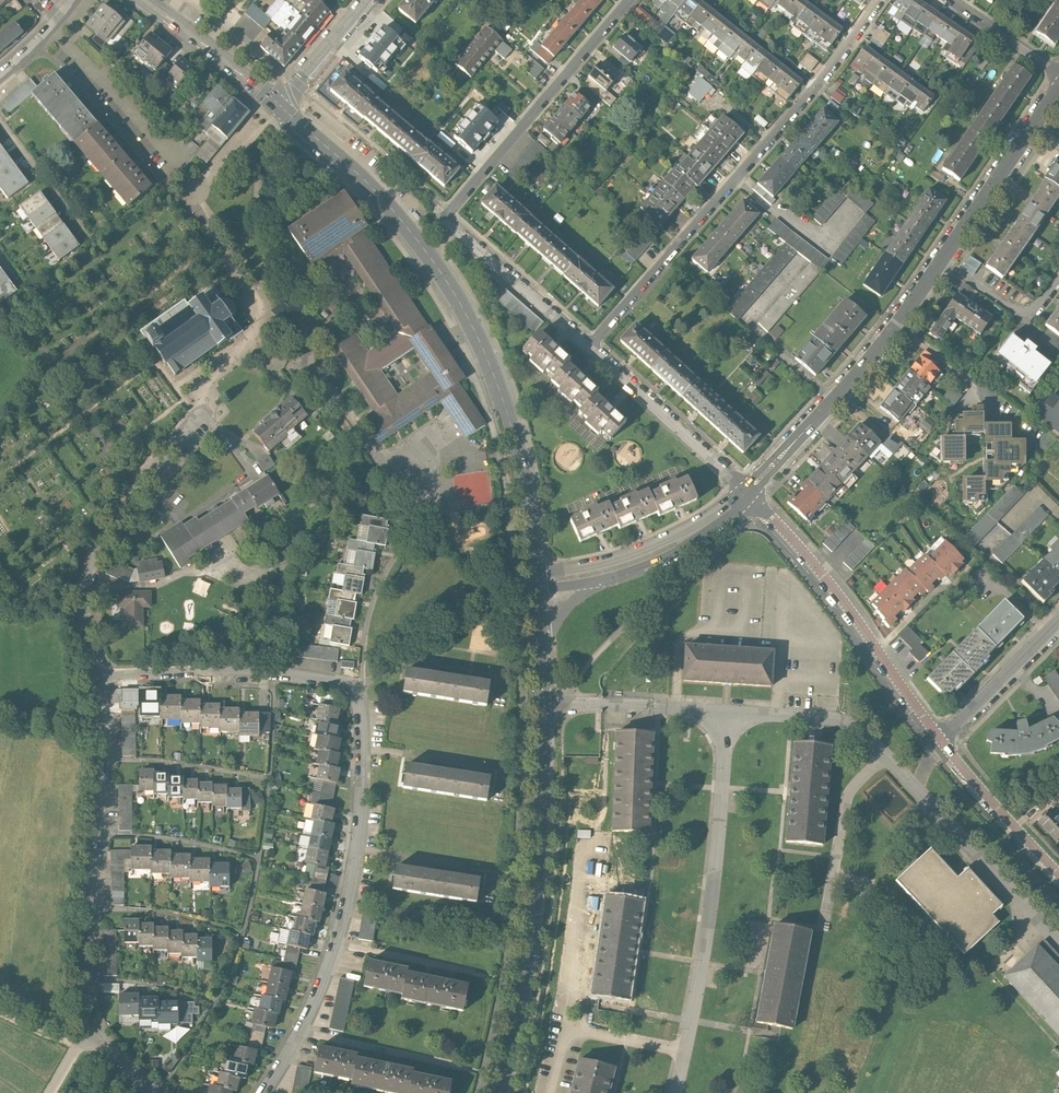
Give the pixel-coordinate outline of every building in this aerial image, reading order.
[(7,9),(16,1),(18,0),(0,0),(0,14),(7,9)] [(318,30),(331,14),(314,0),(308,7),(301,15),(318,30)] [(413,29),(436,0),(405,0),(394,13),(413,29)] [(572,13),(584,23),(599,6),(592,0),(583,0),(572,13)] [(678,9),(686,0),(668,0),(667,1),(678,9)] [(689,18),(701,3),(697,0),(686,0),(678,9),(689,18)] [(785,12),(794,0),(777,0),(774,4),(785,12)] [(797,21),(807,6),(799,0),(794,0),(785,12),(797,21)] [(916,0),(899,0),(894,7),(906,15),(916,0)] [(906,15),(918,23),(928,8),(916,0),(906,15)] [(1048,16),(1058,24),(1058,0),(1048,16)] [(22,9),(16,1),(7,9),(13,16),(22,9)] [(689,18),(700,27),(712,12),(701,3),(689,18)] [(273,20),(253,4),(245,14),(264,30),(272,21),(273,20)] [(836,11),(845,22),(854,16),(845,4),(836,11)] [(797,21),(808,29),(819,14),(807,6),(797,21)] [(126,25),(104,7),(96,17),(118,35),(126,25)] [(928,8),(918,23),(929,31),(939,16),(928,8)] [(700,27),(712,36),(723,21),(712,12),(700,27)] [(572,13),(557,30),(569,41),(584,23),(572,13)] [(808,29),(819,38),(830,23),(819,14),(808,29)] [(286,32),(304,47),(318,30),(301,15),(300,15),(286,32)] [(939,16),(929,31),(941,39),(951,24),(939,16)] [(1058,35),(1058,24),(1048,16),(1035,34),(1052,45),(1058,35)] [(118,35),(96,17),(87,27),(109,45),(118,35)] [(712,36),(723,44),(734,30),(723,21),(712,36)] [(897,22),(894,29),(907,34),(910,26),(897,22)] [(842,31),(830,23),(819,38),(831,46),(842,31)] [(951,24),(941,39),(953,47),(963,32),(951,24)] [(15,25),(0,38),(0,55),(23,35),(15,25)] [(654,36),(665,44),(674,33),(663,25),(654,36)] [(402,43),(384,27),(375,38),(373,36),(366,45),(368,47),(359,57),(377,73),(383,66),(385,68),(398,51),(397,50),(402,43)] [(471,47),(486,59),(494,49),(505,59),(512,50),(486,29),(471,47)] [(890,37),(879,29),(871,40),(882,48),(890,37)] [(554,58),(569,41),(557,30),(542,48),(554,58)] [(723,44),(734,53),(745,38),(734,30),(723,44)] [(284,55),(278,63),(285,69),(304,47),(286,32),(280,38),(284,55)] [(963,32),(953,47),(949,53),(960,61),(974,40),(963,32)] [(280,38),(274,33),(260,49),(278,63),(284,55),(280,38)] [(163,43),(152,34),(135,55),(146,64),(163,43)] [(624,37),(613,49),(630,63),(641,51),(624,37)] [(734,53),(745,62),(756,47),(745,38),(734,53)] [(981,44),(974,40),(960,61),(967,65),(981,44)] [(174,52),(163,43),(146,64),(157,73),(165,62),(174,52)] [(547,65),(554,58),(542,48),(536,43),(530,50),(547,65)] [(471,77),(486,59),(471,47),(456,65),(471,77)] [(745,62),(756,71),(767,56),(756,47),(745,62)] [(864,65),(868,68),(876,56),(865,48),(854,63),(862,68),(864,65)] [(125,56),(118,50),(109,62),(116,67),(125,56)] [(807,54),(799,65),(810,73),(818,63),(807,54)] [(756,71),(767,79),(779,65),(767,56),(756,71)] [(888,65),(876,56),(868,68),(865,72),(876,80),(888,65)] [(183,60),(174,70),(166,81),(178,91),(195,70),(183,60)] [(169,66),(165,62),(157,73),(161,77),(169,66)] [(536,79),(544,70),(535,62),(527,71),(536,79)] [(600,65),(588,78),(590,79),(604,91),(616,78),(600,65)] [(767,79),(778,88),(790,73),(779,65),(767,79)] [(876,80),(888,89),(899,73),(888,65),(876,80)] [(174,70),(169,66),(161,77),(166,81),(174,70)] [(1013,67),(993,96),(1009,107),(1029,78),(1013,67)] [(801,82),(790,73),(778,88),(789,97),(801,82)] [(888,89),(899,97),(910,81),(899,73),(888,89)] [(330,92),(363,119),(377,102),(345,74),(330,92)] [(32,95),(54,120),(77,101),(55,76),(49,81),(47,79),(43,83),(44,84),(39,89),(32,95)] [(0,105),(9,115),(32,95),(39,89),(30,79),(0,105)] [(616,102),(604,91),(590,79),(584,86),(611,109),(616,102)] [(687,94),(699,104),(712,89),(700,79),(687,94)] [(911,106),(914,102),(923,90),(910,81),(899,97),(911,106)] [(206,110),(209,112),(197,126),(207,135),(214,127),(226,113),(236,102),(218,87),(204,103),(204,104),(204,106),(204,108),(205,109),(206,110)] [(830,95),(839,103),(846,94),(837,87),(830,95)] [(933,99),(923,90),(914,102),(925,110),(933,99)] [(576,95),(566,107),(580,119),(591,108),(576,95)] [(993,96),(973,125),(989,136),(1009,107),(993,96)] [(98,125),(77,101),(54,120),(75,145),(98,125)] [(236,102),(226,113),(241,126),(251,115),(236,102)] [(401,122),(377,102),(363,119),(387,140),(401,122)] [(860,112),(851,106),(847,111),(856,118),(860,112)] [(460,131),(454,138),(472,153),(498,123),(480,107),(474,114),(472,113),(458,130),(460,131)] [(566,107),(556,118),(570,131),(580,119),(566,107)] [(823,110),(801,135),(816,148),(838,124),(823,110)] [(229,140),(241,126),(226,113),(214,127),(229,140)] [(560,143),(570,131),(556,118),(545,130),(560,143)] [(723,120),(712,133),(731,150),(743,136),(723,120)] [(426,143),(401,122),(387,140),(411,160),(426,143)] [(75,145),(102,176),(124,157),(98,125),(75,145)] [(973,125),(953,155),(969,166),(989,136),(973,125)] [(222,148),(229,140),(214,127),(207,135),(212,139),(222,148)] [(720,163),(731,150),(712,133),(700,146),(720,163)] [(541,134),(537,139),(547,148),(551,143),(541,134)] [(795,173),(816,148),(801,135),(779,160),(795,173)] [(222,148),(212,139),(195,158),(205,167),(222,148)] [(536,141),(506,175),(515,183),(545,148),(536,141)] [(459,170),(426,143),(411,160),(428,174),(430,176),(444,188),(459,170)] [(700,146),(689,160),(708,176),(720,163),(700,146)] [(4,153),(0,156),(0,172),(11,164),(4,153)] [(959,180),(969,166),(953,155),(943,169),(959,180)] [(151,188),(124,157),(102,176),(129,207),(151,188)] [(1058,190),(1058,163),(1053,159),(1046,170),(1049,172),(1043,180),(1045,181),(1058,190)] [(697,190),(708,176),(689,160),(677,173),(695,188),(697,190)] [(773,198),(795,173),(779,160),(758,184),(773,198)] [(19,174),(11,164),(0,172),(0,189),(19,174)] [(675,171),(663,185),(683,202),(695,188),(677,173),(675,171)] [(19,174),(0,189),(8,200),(27,185),(19,174)] [(1032,236),(1058,196),(1058,190),(1045,181),(1015,224),(1032,236)] [(663,185),(652,198),(671,215),(683,202),(663,185)] [(498,219),(516,234),(530,218),(496,189),(482,205),(496,217),(498,219)] [(854,189),(846,199),(845,199),(864,215),(865,216),(873,206),(854,189)] [(929,190),(907,222),(924,233),(946,201),(929,190)] [(811,219),(821,227),(845,199),(846,199),(836,191),(811,219)] [(315,269),(344,250),(339,243),(361,228),(366,224),(345,192),(289,229),(315,269)] [(20,209),(28,220),(48,205),(40,194),(20,209)] [(660,228),(671,215),(652,198),(640,211),(660,228)] [(743,201),(718,231),(733,244),(758,214),(743,201)] [(28,220),(36,230),(56,215),(48,205),(28,220)] [(36,230),(44,241),(64,226),(56,215),(36,230)] [(874,223),(865,216),(864,215),(830,260),(841,267),(874,223)] [(529,245),(540,255),(554,239),(530,218),(516,234),(529,245)] [(819,271),(826,261),(775,220),(768,230),(786,245),(796,252),(811,264),(819,271)] [(902,265),(924,233),(907,222),(885,254),(902,265)] [(1032,236),(1015,224),(985,267),(1002,278),(1032,236)] [(44,241),(52,252),(72,237),(64,226),(44,241)] [(464,380),(430,328),(428,329),(361,228),(339,243),(344,250),(400,334),(367,355),(355,336),(334,349),(376,412),(362,422),(375,442),(438,401),(464,440),(484,426),(457,385),(464,380)] [(707,273),(733,244),(718,231),(692,260),(707,273)] [(651,244),(642,236),(622,259),(631,267),(651,244)] [(80,247),(72,237),(52,252),(59,262),(80,247)] [(579,261),(554,239),(540,255),(552,265),(564,277),(579,261)] [(736,320),(796,252),(786,245),(727,311),(736,320)] [(880,297),(902,265),(885,254),(863,286),(880,297)] [(972,276),(980,263),(969,256),(961,268),(972,276)] [(613,290),(579,261),(564,277),(581,292),(598,307),(613,290)] [(819,271),(811,264),(758,325),(768,333),(821,272),(819,271)] [(1,272),(0,272),(0,289),(9,282),(1,272)] [(529,310),(528,311),(488,276),(479,287),(519,321),(521,320),(535,332),(543,322),(529,310)] [(9,282),(0,289),(0,305),(17,293),(9,282)] [(941,338),(955,317),(980,335),(992,318),(957,294),(931,332),(941,338)] [(280,305),(272,313),(284,326),(304,309),(295,299),(284,310),(280,305)] [(170,368),(176,376),(217,348),(218,349),(231,341),(223,329),(232,323),(221,307),(213,313),(205,301),(146,340),(167,371),(170,368)] [(845,301),(829,320),(848,337),(865,318),(845,301)] [(1047,325),(1058,334),(1058,310),(1047,325)] [(829,320),(813,340),(832,356),(848,337),(829,320)] [(619,339),(650,368),(665,352),(634,323),(619,339)] [(783,333),(778,328),(771,335),(777,340),(783,333)] [(533,358),(530,362),(542,373),(545,369),(555,377),(567,364),(570,361),(539,332),(523,350),(533,358)] [(1020,344),(1009,336),(995,353),(1032,382),(1046,365),(1030,352),(1033,349),(1023,341),(1020,344)] [(815,375),(832,356),(813,340),(796,359),(815,375)] [(695,379),(665,352),(650,368),(680,396),(695,379)] [(938,373),(920,358),(909,372),(927,387),(938,373)] [(598,392),(567,364),(555,377),(551,381),(561,390),(558,392),(571,404),(573,401),(582,409),(595,395),(598,392)] [(930,389),(927,387),(909,372),(895,389),(913,405),(915,406),(930,389)] [(680,396),(711,425),(727,408),(695,379),(680,396)] [(941,399),(951,407),(960,395),(950,387),(941,399)] [(913,405),(895,389),(880,407),(898,423),(913,405)] [(625,423),(595,395),(582,409),(579,412),(589,421),(586,425),(598,435),(601,432),(610,440),(625,423)] [(271,413),(274,416),(287,432),(306,416),(290,397),(271,413)] [(1052,397),(1037,417),(1058,434),(1058,402),(1052,397)] [(758,436),(727,408),(711,425),(742,453),(758,436)] [(965,464),(965,434),(983,434),(984,479),(963,480),(963,502),(976,514),(983,506),(983,501),(988,501),(987,489),(1000,488),(1008,479),(1008,472),(1015,471),(1024,462),(1023,441),(1010,441),(1009,425),(983,425),(983,410),(974,410),(975,416),(958,417),(949,431),(949,441),(943,441),(932,456),(943,464),(965,464)] [(284,434),(287,432),(274,416),(253,434),(269,451),(286,436),(284,434)] [(879,443),(859,425),(844,441),(864,459),(879,443)] [(301,437),(296,430),(288,437),(293,444),(301,437)] [(892,453),(900,443),(890,434),(881,444),(892,453)] [(864,459),(844,441),(820,467),(840,485),(864,459)] [(268,455),(257,462),(264,472),(275,465),(268,455)] [(825,501),(840,485),(820,467),(806,483),(825,501)] [(279,495),(267,476),(247,489),(256,504),(258,508),(264,504),(266,509),(274,504),(271,500),(279,495)] [(660,490),(649,495),(657,512),(659,517),(697,500),(687,478),(676,483),(674,480),(659,487),(660,490)] [(1022,491),(1010,481),(984,512),(994,520),(1022,491)] [(825,501),(806,483),(801,488),(803,490),(799,495),(816,511),(825,501)] [(247,489),(232,499),(241,512),(256,504),(247,489)] [(620,502),(609,508),(617,526),(618,529),(657,512),(649,495),(647,491),(636,496),(635,494),(620,500),(620,502)] [(816,511),(799,495),(794,500),(792,498),(787,503),(804,519),(806,522),(816,511)] [(188,556),(246,519),(241,512),(232,499),(186,529),(182,522),(160,536),(180,568),(191,561),(188,556)] [(277,537),(258,508),(256,504),(241,512),(246,519),(252,516),(268,543),(277,537)] [(570,521),(579,542),(617,526),(609,508),(607,505),(596,509),(595,507),(579,514),(581,516),(570,521)] [(1049,517),(1039,507),(1012,535),(1021,545),(1049,517)] [(994,520),(984,512),(960,537),(970,546),(994,520)] [(361,525),(370,527),(387,530),(389,519),(363,515),(361,525)] [(814,528),(806,522),(804,519),(800,524),(809,533),(814,528)] [(823,543),(833,552),(855,528),(845,519),(823,543)] [(375,545),(386,547),(389,530),(387,530),(370,527),(367,543),(375,545)] [(308,539),(301,528),(294,533),(301,543),(308,539)] [(140,531),(133,542),(138,545),(145,535),(140,531)] [(1021,545),(1012,535),(993,554),(1003,564),(1021,545)] [(875,546),(866,538),(843,562),(852,570),(875,546)] [(347,549),(357,551),(374,554),(375,545),(367,543),(349,540),(347,549)] [(1044,560),(1058,574),(1058,540),(1049,550),(1052,552),(1044,560)] [(944,542),(936,550),(957,571),(962,566),(959,563),(962,559),(944,542)] [(302,549),(299,545),(292,549),(295,554),(302,549)] [(126,555),(126,561),(131,563),(136,562),(139,558),(138,553),(134,550),(128,551),(126,555)] [(951,576),(957,571),(936,550),(928,559),(945,576),(948,573),(951,576)] [(365,569),(373,570),(376,554),(374,554),(357,551),(354,567),(365,569)] [(924,555),(915,564),(933,582),(936,578),(940,581),(945,576),(928,559),(924,555)] [(1022,583),(1044,604),(1051,596),(1049,594),(1058,584),(1058,574),(1044,560),(1022,583)] [(139,568),(141,582),(163,577),(161,564),(157,565),(156,561),(142,564),(143,568),(139,568)] [(112,577),(117,565),(111,562),(106,574),(112,577)] [(337,574),(345,576),(363,579),(365,569),(354,567),(339,564),(337,574)] [(929,585),(933,582),(915,564),(907,572),(925,591),(927,593),(932,588),(929,585)] [(119,577),(123,567),(117,565),(112,577),(118,579),(119,577)] [(125,580),(130,568),(124,565),(123,567),(119,577),(125,580)] [(131,582),(136,570),(130,568),(125,580),(131,582)] [(141,582),(139,568),(136,570),(131,582),(141,582)] [(904,570),(896,579),(913,596),(917,593),(920,596),(925,591),(907,572),(904,570)] [(356,595),(361,595),(364,579),(363,579),(345,576),(342,592),(356,595)] [(208,596),(212,583),(197,578),(193,591),(208,596)] [(909,600),(913,596),(896,579),(888,587),(908,607),(912,603),(909,600)] [(888,587),(879,596),(896,614),(900,610),(902,613),(908,607),(888,587)] [(329,598),(338,600),(355,603),(356,595),(342,592),(331,590),(329,598)] [(143,625),(143,606),(151,605),(151,591),(119,592),(119,595),(119,601),(119,606),(127,606),(127,625),(143,625)] [(892,618),(896,614),(879,596),(871,604),(879,611),(877,613),(884,620),(883,622),(888,627),(895,621),(892,618)] [(352,620),(354,620),(357,603),(355,603),(338,600),(335,617),(352,620)] [(1004,601),(977,629),(995,647),(1023,620),(1004,601)] [(350,629),(352,620),(335,617),(326,615),(325,625),(334,626),(350,629)] [(331,643),(350,646),(353,630),(350,629),(334,626),(331,643)] [(908,627),(899,636),(912,649),(909,653),(919,662),(928,652),(919,643),(922,640),(908,627)] [(977,629),(952,654),(973,675),(982,666),(979,664),(995,647),(977,629)] [(297,637),(296,645),(310,646),(312,634),(305,633),(305,638),(297,637)] [(338,662),(339,650),(310,646),(296,645),(294,644),(292,657),(338,662)] [(685,646),(683,681),(727,684),(770,686),(773,652),(685,646)] [(952,654),(927,679),(946,698),(962,682),(964,684),(973,675),(952,654)] [(1058,700),(1058,676),(1055,670),(1044,677),(1058,700)] [(404,693),(445,700),(449,678),(408,671),(404,693)] [(1043,682),(1039,676),(1033,680),(1035,683),(1038,684),(1043,682)] [(490,684),(449,678),(445,700),(486,706),(490,684)] [(142,714),(162,714),(162,696),(162,691),(142,691),(142,714)] [(323,695),(321,705),(328,707),(331,697),(323,695)] [(162,718),(182,718),(182,700),(182,696),(162,696),(162,714),(162,718)] [(182,723),(201,723),(201,705),(201,700),(182,700),(182,718),(182,723)] [(201,726),(221,726),(221,709),(221,705),(201,705),(201,723),(201,726)] [(317,720),(321,721),(338,724),(341,710),(328,707),(321,705),(317,720)] [(221,731),(240,731),(240,714),(240,709),(221,709),(221,726),(221,731)] [(135,710),(122,710),(123,757),(137,756),(135,710)] [(260,714),(240,714),(240,731),(240,736),(260,736),(260,714)] [(990,731),(986,741),(992,743),(990,754),(1008,754),(1008,757),(1018,756),(1021,757),(1027,754),(1034,755),(1037,751),(1046,749),(1045,747),(1058,740),(1058,735),(1056,729),(1058,726),(1058,724),(1052,718),(1027,730),(1025,723),(1016,725),(1018,733),(990,731)] [(318,735),(320,735),(337,739),(341,725),(338,724),(321,721),(318,735)] [(652,734),(616,732),(615,744),(613,744),(613,750),(615,750),(612,831),(648,833),(650,786),(651,786),(652,780),(651,780),(652,734)] [(317,750),(321,750),(339,754),(342,740),(337,739),(320,735),(317,750)] [(794,743),(786,842),(822,845),(831,746),(794,743)] [(317,765),(321,765),(338,769),(341,755),(339,754),(321,750),(317,765)] [(340,770),(338,769),(321,765),(318,779),(337,784),(340,770)] [(404,788),(446,795),(449,772),(407,766),(404,788)] [(139,790),(154,790),(154,773),(154,769),(139,770),(139,785),(139,790)] [(491,779),(449,772),(446,795),(487,801),(491,779)] [(154,793),(169,793),(169,776),(169,773),(154,773),(154,790),(154,793)] [(280,774),(273,775),(275,783),(282,781),(280,774)] [(169,797),(184,797),(183,780),(183,776),(169,776),(169,793),(169,797)] [(316,779),(313,791),(335,796),(337,784),(318,779),(316,779)] [(184,799),(198,799),(198,783),(198,780),(183,780),(184,797),(184,799)] [(198,802),(213,802),(213,785),(213,783),(198,783),(198,799),(198,802)] [(120,830),(133,830),(133,791),(133,785),(119,785),(120,830)] [(213,805),(227,805),(227,789),(227,785),(213,785),(213,802),(213,805)] [(241,789),(227,789),(227,805),(227,808),(242,808),(241,789)] [(250,789),(241,789),(242,808),(242,811),(250,811),(250,789)] [(1047,796),(1051,800),(1055,803),(1058,799),(1058,795),(1054,789),(1047,796)] [(332,808),(335,796),(313,791),(309,790),(307,803),(316,805),(332,808)] [(261,792),(253,795),(256,804),(264,801),(261,792)] [(1040,810),(1051,800),(1047,796),(1044,792),(1033,803),(1040,810)] [(313,820),(316,820),(333,824),(336,809),(332,808),(316,805),(313,820)] [(1056,841),(1058,838),(1058,817),(1052,809),(1039,822),(1056,841)] [(316,820),(313,835),(333,839),(336,825),(333,824),(316,820)] [(313,835),(310,849),(330,853),(333,839),(313,835)] [(132,869),(151,869),(151,850),(151,846),(132,846),(132,851),(132,869)] [(326,867),(330,853),(310,849),(307,863),(308,863),(326,867)] [(932,849),(896,882),(965,956),(998,924),(991,917),(1002,907),(967,870),(959,878),(932,849)] [(151,873),(171,873),(171,855),(171,850),(151,850),(151,869),(151,873)] [(111,906),(124,906),(124,869),(124,851),(111,851),(111,906)] [(171,877),(190,877),(190,859),(190,855),(171,855),(171,873),(171,877)] [(190,882),(210,881),(210,863),(210,859),(190,859),(190,877),(190,882)] [(252,872),(249,862),(243,864),(247,874),(252,872)] [(230,863),(210,863),(210,881),(210,886),(230,886),(230,863)] [(330,868),(326,867),(308,863),(305,876),(310,877),(327,881),(330,868)] [(393,889),(435,896),(438,873),(397,867),(393,889)] [(480,880),(438,873),(435,896),(476,902),(480,880)] [(324,894),(327,881),(310,877),(307,890),(324,894)] [(307,890),(304,904),(324,909),(327,895),(324,894),(307,890)] [(643,902),(606,897),(592,995),(628,1000),(643,902)] [(321,923),(324,909),(304,904),(301,918),(317,922),(321,923)] [(364,913),(359,939),(373,941),(377,915),(364,913)] [(297,918),(294,932),(311,935),(314,936),(317,922),(301,918),(297,918)] [(125,943),(140,943),(139,924),(139,920),(125,920),(125,943)] [(140,947),(154,946),(154,928),(154,924),(139,924),(140,943),(140,947)] [(775,925),(756,1022),(792,1029),(811,931),(775,925)] [(154,950),(168,950),(168,932),(168,928),(154,928),(154,946),(154,950)] [(117,931),(103,931),(104,977),(117,977),(117,931)] [(168,954),(183,954),(183,935),(183,931),(168,932),(168,950),(168,954)] [(307,950),(311,935),(294,932),(291,931),(288,945),(301,948),(307,950)] [(183,958),(198,958),(197,939),(197,935),(183,935),(183,954),(183,958)] [(212,939),(197,939),(198,958),(198,962),(199,962),(212,962),(212,939)] [(1038,945),(1058,968),(1058,955),(1044,939),(1038,945)] [(301,948),(288,945),(282,971),(293,973),(295,974),(301,948)] [(1005,976),(1058,1034),(1058,968),(1038,945),(1005,976)] [(408,974),(409,970),(370,962),(364,987),(403,996),(408,974)] [(272,969),(269,983),(290,987),(293,973),(282,971),(272,969)] [(402,1000),(433,1006),(438,981),(408,974),(403,996),(402,1000)] [(238,977),(232,975),(229,982),(235,985),(238,977)] [(341,978),(330,1029),(344,1031),(354,981),(341,978)] [(469,987),(438,981),(433,1006),(463,1013),(469,987)] [(120,992),(120,982),(102,983),(103,993),(120,992)] [(287,1001),(290,987),(269,983),(266,997),(283,1001),(287,1001)] [(120,1015),(140,1014),(139,997),(139,994),(120,994),(120,1015)] [(280,1015),(283,1001),(266,997),(264,996),(261,1011),(277,1014),(280,1015)] [(140,1019),(159,1019),(159,1002),(159,997),(139,997),(140,1014),(140,1019)] [(178,1002),(159,1002),(159,1019),(159,1023),(178,1023),(178,1002)] [(274,1029),(277,1014),(261,1011),(257,1010),(254,1025),(267,1027),(274,1029)] [(258,1052),(261,1052),(267,1027),(254,1025),(248,1050),(258,1052)] [(238,1047),(235,1062),(249,1065),(254,1066),(258,1052),(248,1050),(238,1047)] [(315,1074),(353,1081),(357,1060),(358,1056),(320,1048),(315,1074)] [(571,1092),(608,1092),(615,1068),(579,1059),(571,1092)] [(352,1086),(380,1092),(385,1066),(357,1060),(353,1081),(352,1086)] [(230,1061),(227,1075),(241,1078),(246,1079),(249,1065),(235,1062),(230,1061)] [(298,1065),(293,1092),(308,1092),(312,1068),(298,1065)] [(385,1066),(380,1092),(387,1092),(409,1092),(413,1075),(413,1072),(385,1066)] [(221,1074),(218,1088),(233,1091),(238,1092),(241,1078),(227,1075),(221,1074)] [(413,1075),(409,1092),(449,1092),(451,1083),(413,1075)]
